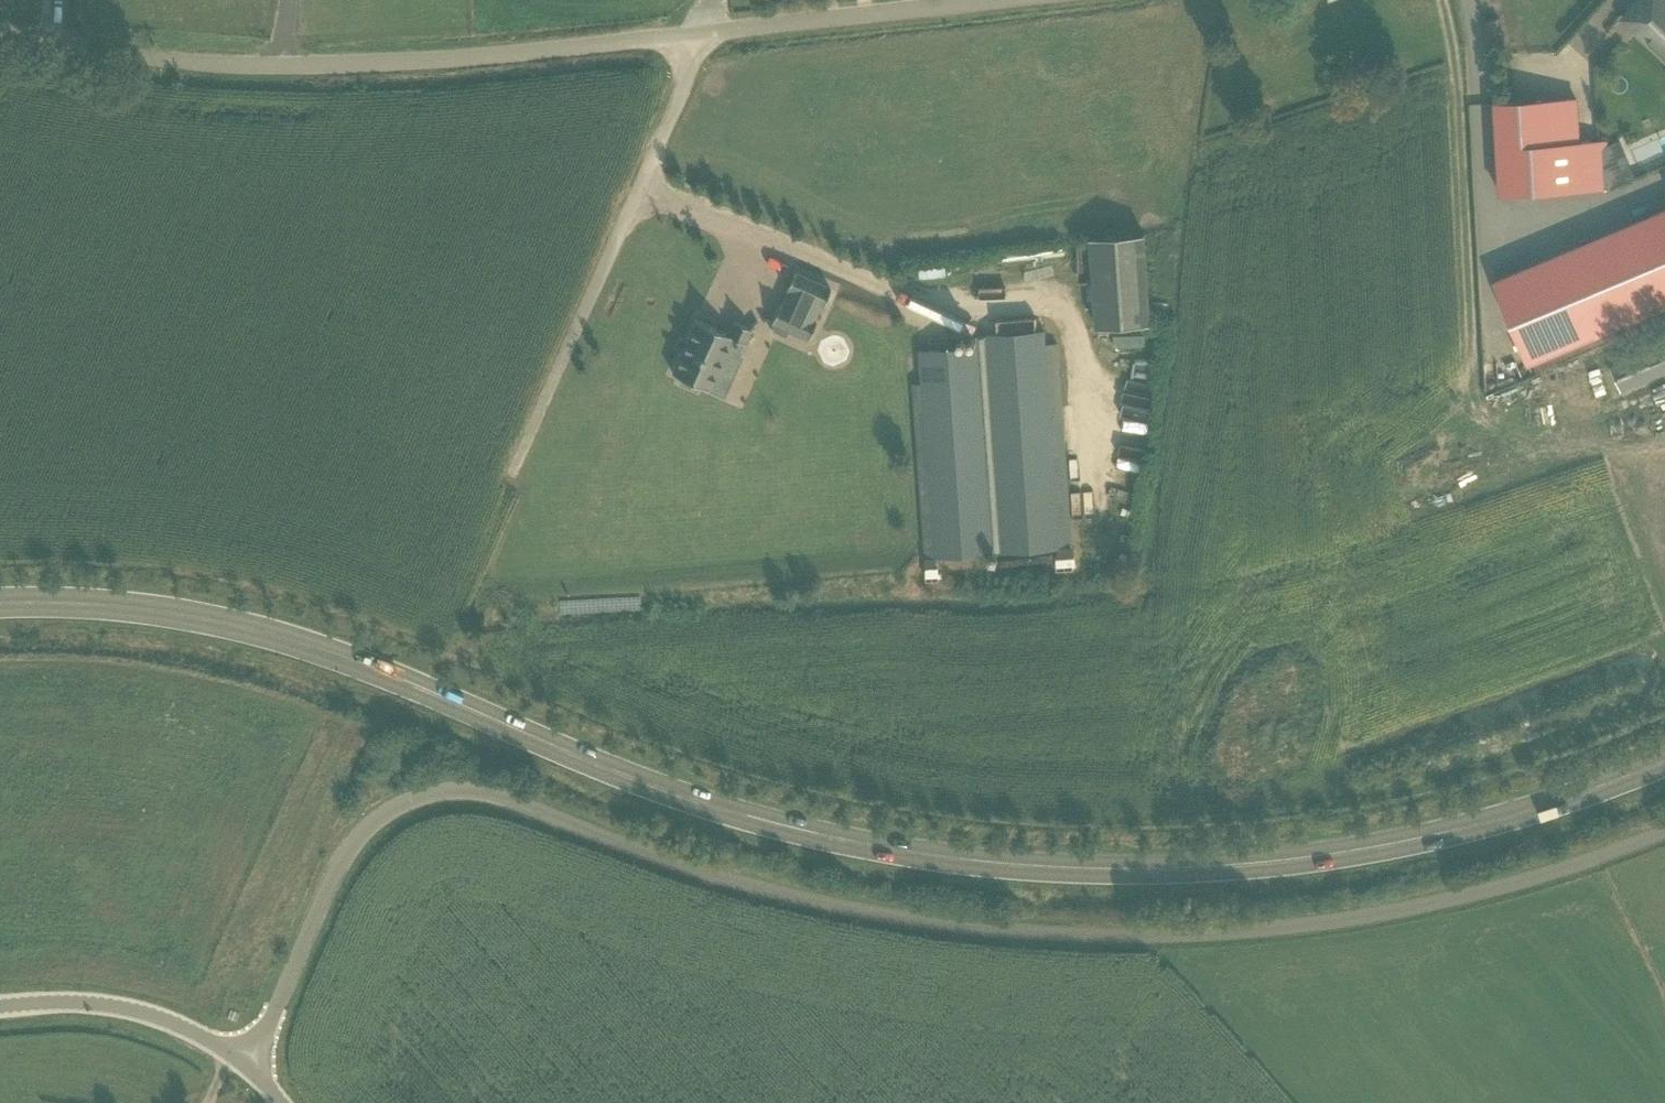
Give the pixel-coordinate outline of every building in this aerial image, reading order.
[(1625,19),(1641,34),(1643,32),(1664,54),(1664,0),(1643,0),(1625,19)] [(1576,99),(1494,104),(1499,193),(1608,188),(1606,142),(1578,143),(1576,99)] [(1494,282),(1528,363),(1664,306),(1664,210),(1494,282)] [(1090,239),(1096,328),(1152,324),(1145,235),(1090,239)] [(771,322),(808,339),(815,321),(813,320),(820,305),(822,306),(830,289),(794,272),(786,290),(788,291),(781,306),(779,305),(771,322)] [(672,373),(724,396),(742,355),(738,353),(743,342),(745,343),(751,329),(734,322),(728,335),(696,320),(672,373)] [(977,347),(920,351),(935,557),(1060,548),(1044,332),(976,336),(977,347)] [(1621,393),(1664,374),(1664,332),(1626,349),(1629,357),(1609,366),(1621,393)] [(1056,558),(1057,570),(1073,569),(1073,565),(1075,565),(1075,556),(1072,547),(1059,548),(1056,558)] [(936,557),(925,558),(927,580),(939,579),(938,567),(936,557)]
